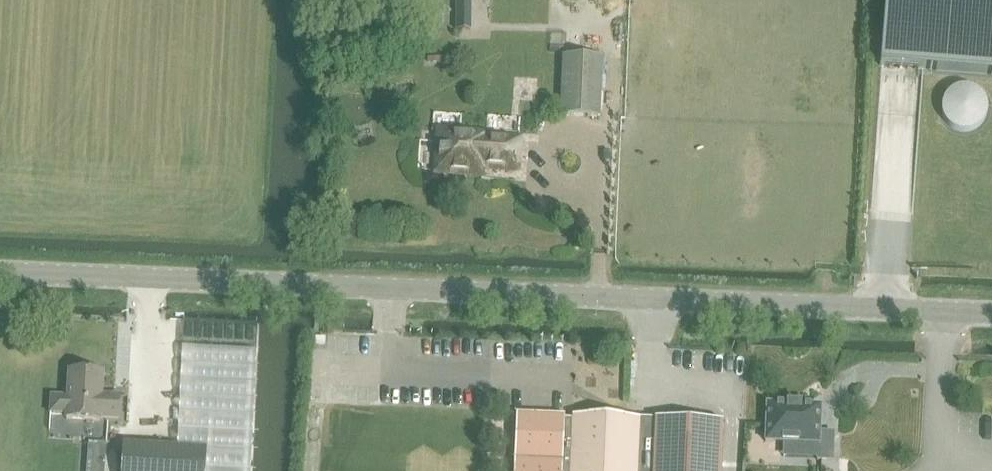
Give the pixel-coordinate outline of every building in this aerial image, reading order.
[(880,66),(881,66),(923,69),(991,74),(991,0),(885,0),(880,66)] [(562,55),(559,115),(599,117),(602,57),(562,55)] [(436,173),(480,177),(481,169),(515,172),(518,141),(485,138),(485,136),(440,132),(436,173)] [(169,374),(170,404),(244,402),(243,371),(169,374)] [(102,375),(70,373),(68,398),(52,397),(51,415),(66,416),(66,420),(103,423),(103,420),(118,421),(119,399),(101,398),(102,375)] [(821,431),(822,405),(768,403),(767,441),(819,443),(819,459),(834,460),(835,432),(821,431)] [(229,442),(227,408),(210,409),(211,430),(217,430),(218,443),(229,442)] [(514,470),(721,470),(723,423),(640,419),(574,416),(573,420),(565,420),(565,416),(516,413),(514,470)] [(122,470),(206,470),(207,449),(124,444),(122,470)]
